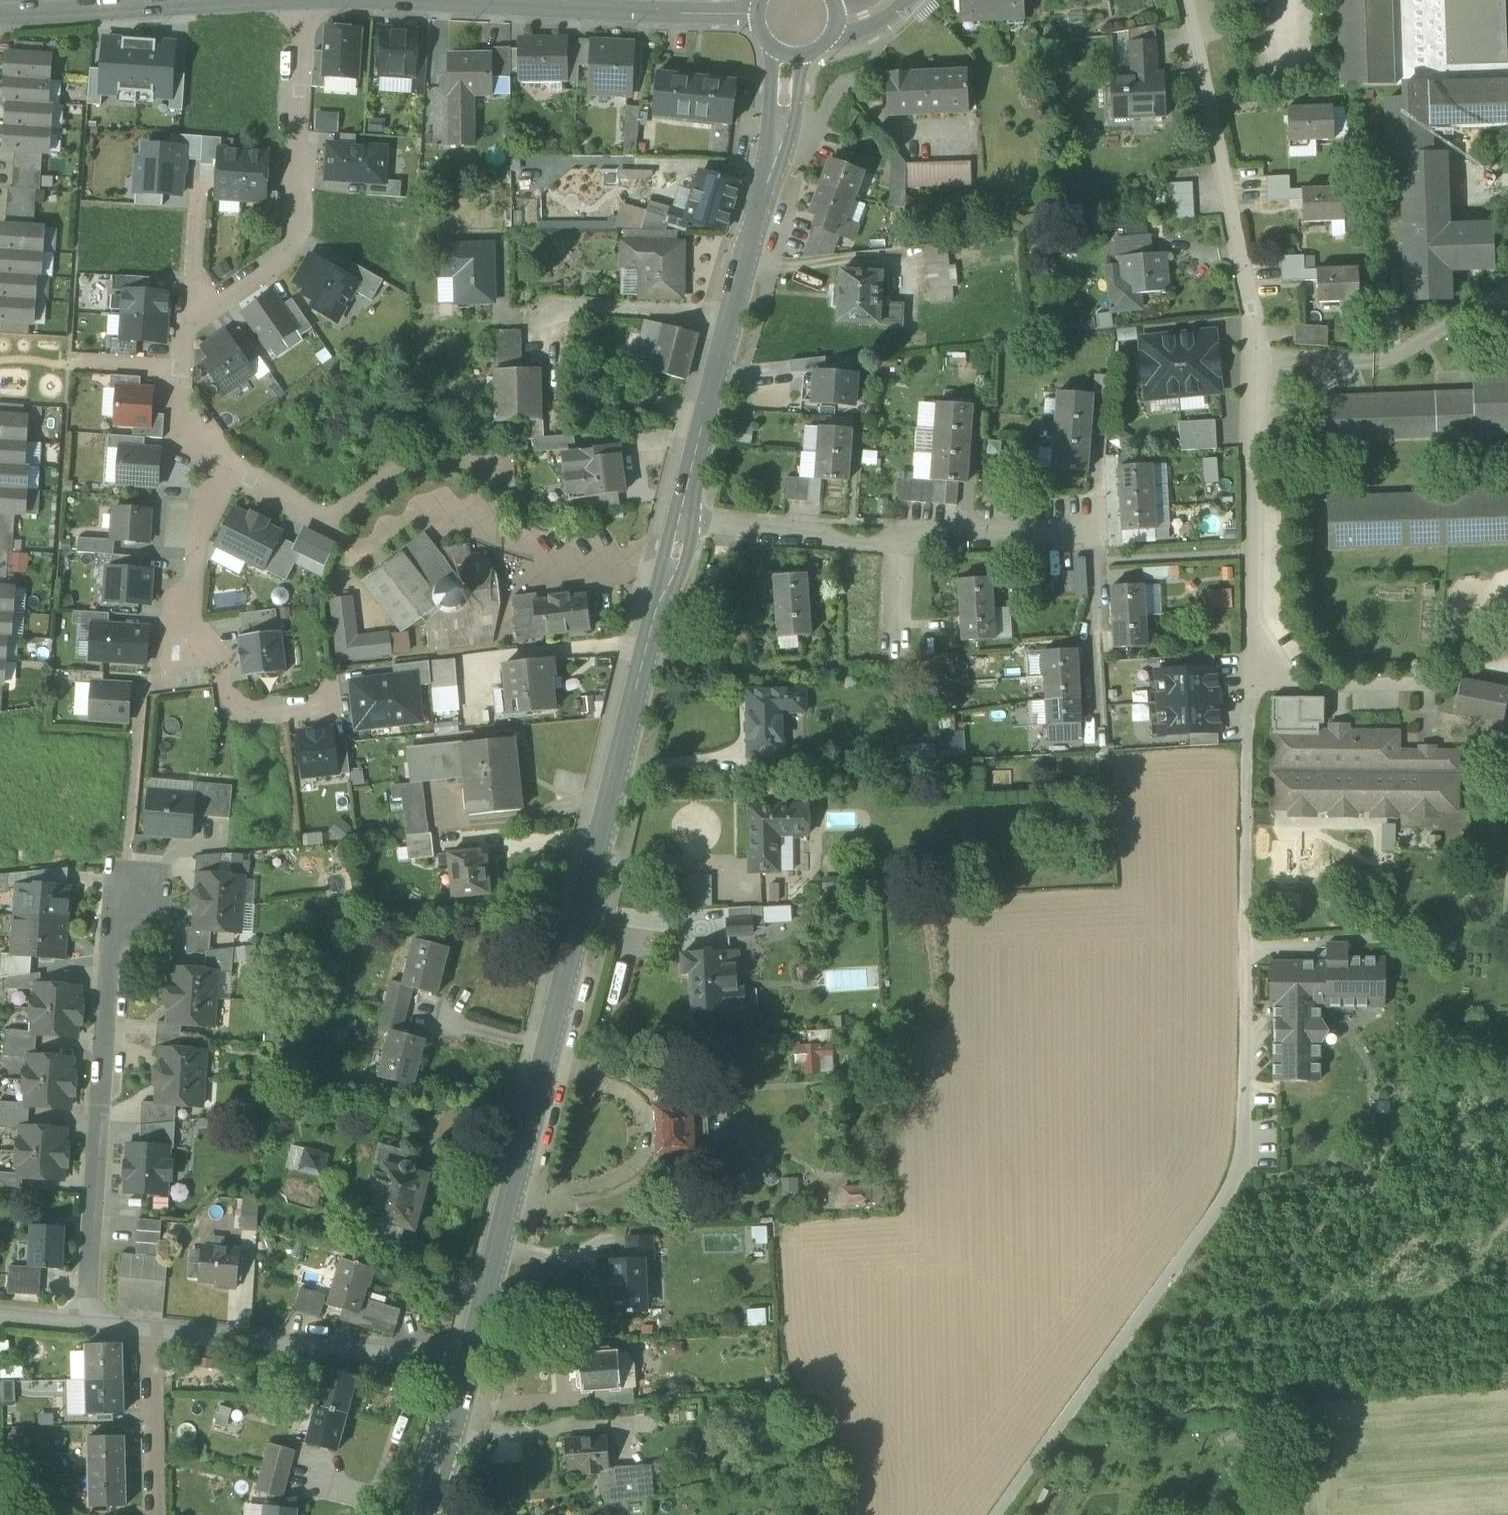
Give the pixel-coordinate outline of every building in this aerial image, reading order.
[(964,22),(1023,18),(1022,0),(963,0),(964,22)] [(1340,88),(1395,86),(1395,85),(1392,0),(1337,0),(1340,88)] [(1405,85),(1428,84),(1428,83),(1430,83),(1427,0),(1392,0),(1395,85),(1405,85)] [(1503,64),(1501,0),(1427,0),(1430,83),(1507,80),(1507,64),(1503,64)] [(1129,30),(1130,42),(1157,41),(1156,25),(1129,30)] [(326,76),(357,78),(360,30),(327,28),(326,52),(324,76),(326,76)] [(413,77),(414,77),(415,58),(417,33),(384,31),(381,75),(413,77)] [(530,82),(544,82),(550,90),(562,90),(562,82),(566,82),(566,75),(566,43),(566,41),(563,36),(549,36),(543,41),(522,41),(522,49),(522,72),(530,82)] [(123,40),(104,39),(102,69),(101,93),(102,93),(136,95),(140,40),(123,39),(123,40)] [(579,39),(579,43),(578,66),(590,66),(591,40),(579,39)] [(156,41),(140,40),(136,95),(170,97),(171,97),(173,74),(175,44),(156,43),(156,41)] [(589,93),(628,95),(629,71),(633,71),(634,43),(591,40),(590,66),(589,93)] [(1158,57),(1157,41),(1130,42),(1130,58),(1158,57)] [(16,54),(44,56),(45,44),(17,42),(16,54)] [(577,82),(578,66),(579,43),(566,43),(566,75),(566,82),(577,82)] [(510,77),(510,73),(510,49),(495,49),(495,54),(491,55),(491,77),(510,77)] [(522,49),(510,49),(510,73),(522,72),(522,49)] [(311,87),(325,88),(326,76),(324,76),(326,52),(314,51),(311,87)] [(7,54),(6,78),(50,81),(51,57),(44,56),(16,54),(7,54)] [(449,55),(449,89),(450,145),(473,145),(473,95),(491,95),(491,77),(491,55),(449,55)] [(1111,74),(1113,120),(1133,119),(1133,112),(1152,111),(1152,119),(1166,118),(1165,72),(1158,72),(1158,57),(1130,58),(1131,74),(1111,74)] [(412,94),(425,94),(427,59),(415,58),(414,77),(413,77),(412,94)] [(102,69),(90,68),(88,104),(101,105),(102,93),(101,93),(102,69)] [(887,75),(888,116),(912,115),(912,109),(943,108),(943,114),(967,113),(966,72),(887,75)] [(185,75),(173,74),(171,97),(170,97),(169,109),(182,110),(185,75)] [(653,116),(732,124),(737,83),(658,74),(653,116)] [(413,77),(381,75),(379,92),(412,94),(413,77)] [(326,76),(325,88),(324,92),(356,94),(357,78),(326,76)] [(491,77),(491,95),(510,95),(510,77),(491,77)] [(4,102),(8,102),(48,105),(50,81),(6,78),(4,102)] [(1428,84),(1429,128),(1430,128),(1507,125),(1507,80),(1430,83),(1428,83),(1428,84)] [(50,81),(48,105),(52,105),(60,105),(61,81),(50,81)] [(1431,155),(1430,128),(1429,128),(1428,84),(1405,85),(1405,100),(1386,101),(1388,172),(1402,171),(1404,225),(1399,225),(1400,242),(1405,242),(1407,300),(1450,298),(1449,269),(1492,268),(1491,239),(1501,239),(1500,212),(1447,214),(1445,154),(1431,155)] [(435,145),(450,145),(449,89),(434,89),(435,145)] [(8,102),(6,126),(51,129),(52,105),(48,105),(8,102)] [(52,105),(51,129),(62,130),(64,106),(60,105),(52,105)] [(1332,107),(1333,141),(1349,140),(1344,106),(1332,107)] [(624,139),(637,140),(640,108),(627,107),(624,139)] [(1287,108),(1288,142),(1316,141),(1333,141),(1332,107),(1287,108)] [(1133,112),(1133,119),(1152,119),(1152,111),(1133,112)] [(315,112),(314,132),(337,133),(338,113),(315,112)] [(49,153),(51,129),(6,126),(5,150),(15,151),(43,152),(49,153)] [(51,129),(49,153),(61,154),(62,130),(51,129)] [(340,146),(356,147),(356,135),(341,134),(340,146)] [(171,147),(184,147),(183,159),(201,160),(202,137),(171,135),(171,147)] [(201,160),(200,164),(213,165),(214,160),(219,160),(220,150),(221,150),(222,138),(202,137),(201,160)] [(1316,141),(1288,142),(1288,158),(1316,158),(1316,141)] [(163,194),(181,195),(183,159),(184,147),(171,147),(145,145),(144,159),(138,158),(135,192),(163,194)] [(367,182),(383,183),(383,180),(385,149),(356,147),(340,146),(330,145),(327,179),(367,182)] [(905,208),(906,188),(906,164),(895,149),(894,150),(891,207),(895,207),(905,208)] [(242,199),(246,151),(221,150),(220,150),(219,160),(219,168),(217,198),(221,198),(240,199),(242,199)] [(15,151),(14,163),(42,165),(43,152),(15,151)] [(265,201),(266,192),(268,153),(246,151),(242,199),(265,201)] [(829,160),(819,187),(854,200),(864,173),(857,171),(861,160),(842,153),(838,164),(829,160)] [(510,155),(511,171),(521,171),(520,155),(510,155)] [(906,188),(972,186),(971,161),(906,164),(906,188)] [(980,161),(971,161),(972,186),(981,186),(980,161)] [(14,163),(14,176),(42,177),(42,165),(14,163)] [(653,171),(618,170),(618,179),(645,179),(653,175),(653,171)] [(687,221),(724,232),(730,216),(735,200),(740,183),(701,172),(695,193),(688,213),(686,221),(687,221)] [(14,176),(13,188),(36,190),(41,190),(42,177),(14,176)] [(1266,177),(1267,189),(1290,188),(1289,178),(1289,176),(1266,177)] [(366,196),(401,198),(402,182),(383,180),(383,183),(367,182),(366,196)] [(1169,183),(1171,219),(1194,218),(1192,182),(1169,183)] [(847,219),(854,200),(819,187),(809,214),(817,217),(811,232),(836,242),(838,236),(852,241),(859,224),(847,219)] [(8,188),(7,201),(36,203),(36,190),(13,188),(8,188)] [(680,188),(673,209),(688,213),(695,193),(680,188)] [(1290,190),(1290,188),(1267,189),(1267,203),(1290,202),(1290,190)] [(1301,201),(1302,223),(1331,222),(1345,221),(1344,188),(1290,190),(1290,202),(1301,201)] [(163,206),(163,194),(135,192),(135,204),(163,206)] [(263,220),(276,221),(278,193),(266,192),(265,201),(263,220)] [(221,198),(220,212),(239,214),(240,199),(221,198)] [(847,219),(859,224),(866,204),(854,200),(847,219)] [(7,201),(7,213),(35,215),(36,203),(7,201)] [(667,231),(669,225),(673,209),(650,202),(647,210),(642,230),(667,231)] [(614,228),(642,230),(647,210),(622,203),(618,215),(614,228)] [(895,207),(894,249),(903,248),(905,208),(895,207)] [(688,213),(673,209),(669,225),(685,230),(687,221),(686,221),(688,213)] [(34,228),(35,215),(7,213),(6,226),(34,228)] [(536,229),(614,228),(618,215),(610,216),(610,221),(536,222),(536,229)] [(1346,237),(1345,221),(1331,222),(1332,237),(1346,237)] [(42,252),(44,228),(34,228),(6,226),(0,225),(0,250),(42,252)] [(44,228),(42,252),(54,253),(56,253),(58,229),(44,228)] [(624,230),(623,243),(678,244),(678,231),(624,230)] [(811,232),(801,258),(831,255),(836,242),(811,232)] [(1127,256),(1151,254),(1150,236),(1115,239),(1118,265),(1107,266),(1109,282),(1123,280),(1122,267),(1128,266),(1127,256)] [(930,245),(934,288),(964,285),(960,242),(930,245)] [(641,298),(682,298),(683,244),(678,244),(623,243),(623,265),(641,266),(641,295),(641,298)] [(456,275),(457,303),(491,302),(490,265),(493,265),(493,245),(439,247),(440,276),(456,275)] [(37,276),(41,276),(42,252),(0,250),(0,274),(37,276)] [(42,252),(41,276),(51,277),(53,277),(54,253),(42,252)] [(1127,256),(1128,266),(1131,295),(1140,294),(1170,291),(1168,271),(1167,271),(1165,252),(1151,254),(1127,256)] [(311,255),(308,260),(320,266),(323,262),(311,255)] [(1281,256),(1281,269),(1304,268),(1304,258),(1304,256),(1281,256)] [(313,309),(337,322),(338,320),(329,315),(340,296),(349,301),(354,291),(359,283),(347,276),(323,262),(320,266),(308,260),(295,282),(307,289),(304,295),(316,303),(313,309)] [(213,269),(220,280),(232,271),(225,261),(213,269)] [(354,291),(372,301),(384,280),(354,264),(347,276),(359,283),(354,291)] [(641,266),(623,265),(621,265),(620,295),(641,295),(641,266)] [(880,324),(880,323),(881,305),(882,273),(863,272),(864,266),(850,265),(850,272),(840,271),(840,286),(835,286),(834,308),(839,308),(838,322),(880,324)] [(1141,309),(1140,294),(1131,295),(1128,266),(1122,267),(1123,280),(1109,282),(1112,312),(1141,309)] [(1304,270),(1304,268),(1281,269),(1282,281),(1305,281),(1304,270)] [(1317,280),(1318,302),(1339,302),(1359,301),(1358,268),(1304,270),(1305,281),(1317,280)] [(35,300),(37,276),(0,274),(0,298),(35,300)] [(124,290),(149,292),(149,277),(114,275),(113,290),(124,290)] [(440,304),(457,303),(456,275),(440,276),(440,304)] [(37,276),(35,300),(47,301),(49,301),(51,277),(41,276),(37,276)] [(170,306),(170,293),(149,292),(124,290),(124,296),(123,311),(123,316),(167,318),(167,306),(170,306)] [(281,306),(272,293),(244,312),(269,348),(296,329),(297,329),(281,306)] [(111,310),(123,311),(124,296),(112,295),(111,310)] [(329,315),(338,320),(349,301),(340,296),(329,315)] [(35,300),(0,298),(0,322),(2,322),(30,324),(34,324),(35,300)] [(292,298),(281,306),(297,329),(296,329),(300,336),(312,328),(292,298)] [(35,300),(34,324),(45,325),(47,301),(35,300)] [(1360,317),(1359,301),(1339,302),(1340,318),(1360,317)] [(902,306),(881,305),(880,323),(901,324),(902,306)] [(1097,314),(1099,328),(1113,326),(1111,313),(1097,314)] [(122,335),(123,316),(109,315),(108,334),(122,335)] [(137,341),(165,343),(167,318),(123,316),(122,335),(121,339),(121,340),(137,341)] [(634,367),(685,380),(697,334),(646,321),(634,367)] [(1,334),(29,336),(30,324),(2,322),(1,334)] [(1295,345),(1327,347),(1327,327),(1295,325),(1295,345)] [(1116,342),(1138,339),(1136,327),(1115,330),(1116,342)] [(1358,348),(1373,349),(1372,327),(1358,327),(1358,348)] [(228,336),(248,365),(260,357),(239,328),(228,336)] [(296,329),(269,348),(276,358),(303,339),(300,336),(296,329)] [(495,332),(496,370),(522,369),(521,331),(495,332)] [(222,389),(225,394),(254,374),(248,365),(228,336),(226,332),(203,348),(209,357),(202,362),(221,389),(222,389)] [(1214,332),(1203,333),(1203,337),(1208,340),(1215,340),(1214,332)] [(1215,347),(1215,340),(1208,340),(1203,337),(1203,333),(1177,336),(1183,395),(1203,393),(1220,392),(1218,377),(1220,377),(1217,347),(1215,347)] [(1148,346),(1141,347),(1142,354),(1140,355),(1143,384),(1145,384),(1147,399),(1179,396),(1183,395),(1177,336),(1151,338),(1151,342),(1148,346)] [(110,355),(136,357),(137,341),(121,340),(121,339),(111,338),(110,355)] [(1151,342),(1151,338),(1141,339),(1141,347),(1148,346),(1151,342)] [(248,365),(254,374),(258,380),(270,372),(260,357),(248,365)] [(816,372),(824,373),(825,357),(790,361),(791,372),(802,372),(816,373),(816,372)] [(497,422),(513,422),(540,421),(539,369),(522,369),(496,370),(497,422)] [(1472,372),(1473,391),(1324,396),(1325,442),(1400,439),(1507,435),(1507,370),(1472,372)] [(814,402),(853,405),(856,375),(824,373),(816,372),(816,373),(815,382),(814,402)] [(1095,375),(1093,394),(1110,396),(1112,376),(1095,375)] [(118,388),(140,389),(141,377),(111,376),(110,389),(118,389),(118,388)] [(801,401),(814,402),(815,382),(811,381),(811,377),(803,376),(801,401)] [(284,392),(274,378),(267,384),(277,398),(284,392)] [(134,425),(150,426),(151,414),(152,390),(140,389),(118,388),(118,389),(116,417),(116,424),(134,425)] [(118,389),(110,389),(104,389),(102,416),(116,417),(118,389)] [(1056,415),(1056,418),(1091,421),(1093,394),(1058,392),(1057,397),(1056,415)] [(1179,396),(1180,411),(1205,409),(1203,393),(1183,395),(1179,396)] [(1043,414),(1056,415),(1057,397),(1045,396),(1043,414)] [(1180,411),(1179,396),(1147,399),(1156,413),(1180,411)] [(919,402),(917,427),(935,429),(937,403),(919,402)] [(937,403),(935,429),(971,432),(973,406),(937,403)] [(23,418),(24,406),(0,404),(0,416),(23,418)] [(134,425),(133,437),(109,435),(108,448),(120,449),(120,448),(144,450),(145,438),(163,439),(164,415),(151,414),(150,426),(134,425)] [(26,442),(27,418),(23,418),(0,416),(0,440),(26,442)] [(1056,418),(1054,443),(1089,446),(1091,421),(1056,418)] [(1215,420),(1179,422),(1181,451),(1217,448),(1215,420)] [(540,439),(540,421),(513,422),(513,441),(515,441),(534,439),(540,439)] [(754,428),(740,426),(737,443),(752,445),(754,428)] [(804,452),(817,453),(819,427),(806,426),(804,452)] [(819,427),(817,453),(850,455),(852,429),(819,427)] [(917,427),(915,453),(933,454),(935,429),(917,427)] [(969,457),(971,432),(935,429),(933,454),(969,457)] [(534,439),(535,453),(575,449),(574,435),(540,439),(534,439)] [(24,466),(26,442),(0,440),(0,464),(24,466)] [(987,454),(1000,455),(1001,441),(988,441),(987,454)] [(24,466),(28,466),(41,467),(42,443),(26,442),(24,466)] [(1087,472),(1089,446),(1054,443),(1053,448),(1052,467),(1052,469),(1087,472)] [(581,451),(582,453),(563,455),(569,501),(588,498),(599,497),(618,494),(625,493),(619,454),(618,445),(593,448),(594,450),(581,451)] [(1038,466),(1052,467),(1053,448),(1039,447),(1038,466)] [(120,449),(108,448),(106,483),(118,484),(120,449)] [(118,484),(158,487),(160,451),(144,450),(120,448),(120,449),(118,484)] [(878,452),(863,450),(861,466),(877,468),(878,452)] [(817,453),(804,452),(801,452),(800,478),(810,479),(816,479),(817,453)] [(848,482),(850,455),(817,453),(816,479),(822,480),(848,482)] [(931,480),(933,454),(915,453),(913,479),(924,480),(931,480)] [(967,483),(969,457),(933,454),(931,480),(935,481),(947,482),(959,483),(967,483)] [(1218,457),(1204,458),(1205,483),(1219,482),(1218,457)] [(27,490),(28,466),(24,466),(0,464),(0,488),(27,490)] [(1167,464),(1152,465),(1153,487),(1168,486),(1167,464)] [(1119,467),(1120,488),(1153,487),(1152,465),(1119,467)] [(28,466),(27,490),(39,491),(41,467),(28,466)] [(784,500),(796,501),(798,478),(786,477),(784,500)] [(800,478),(798,478),(796,501),(808,502),(810,479),(800,478)] [(898,501),(910,502),(912,479),(900,478),(898,501)] [(1037,478),(1036,491),(1048,492),(1049,479),(1037,478)] [(816,479),(810,479),(808,502),(820,503),(822,480),(816,479)] [(910,502),(922,503),(924,480),(913,479),(912,479),(910,502)] [(922,503),(934,504),(935,481),(931,480),(924,480),(922,503)] [(934,504),(945,505),(947,482),(935,481),(934,504)] [(959,483),(947,482),(945,505),(957,505),(958,494),(959,483)] [(1480,494),(1480,482),(1441,484),(1441,495),(1329,500),(1331,548),(1507,542),(1507,493),(1480,494)] [(1168,486),(1153,487),(1155,508),(1169,507),(1168,486)] [(1120,488),(1121,509),(1155,508),(1153,487),(1120,488)] [(27,490),(0,488),(0,513),(16,514),(25,514),(27,490)] [(38,515),(39,491),(27,490),(25,514),(38,515)] [(618,494),(599,497),(601,508),(620,505),(618,494)] [(1155,508),(1156,529),(1170,529),(1169,507),(1155,508)] [(115,541),(148,543),(150,510),(114,508),(112,541),(115,541)] [(1156,529),(1155,508),(1121,509),(1122,531),(1136,530),(1156,529)] [(247,561),(263,569),(280,537),(282,533),(266,525),(268,521),(253,514),(251,518),(235,510),(217,546),(247,561)] [(15,526),(16,514),(0,513),(0,525),(15,526)] [(14,539),(15,526),(0,525),(0,538),(14,539)] [(298,539),(331,555),(337,543),(304,527),(298,539)] [(1156,529),(1136,530),(1136,543),(1156,542),(1156,529)] [(404,631),(424,616),(438,607),(435,595),(441,582),(453,578),(463,581),(445,557),(427,534),(364,580),(404,631)] [(263,569),(287,581),(296,563),(303,549),(295,545),(280,537),(263,569)] [(9,551),(13,551),(14,539),(0,538),(0,550),(9,551)] [(78,553),(114,555),(115,541),(112,541),(79,538),(78,553)] [(295,545),(303,549),(296,563),(322,577),(325,567),(331,555),(298,539),(295,545)] [(247,561),(217,546),(210,542),(208,545),(207,559),(239,575),(247,561)] [(445,557),(463,581),(470,592),(466,607),(452,613),(438,607),(424,616),(426,621),(427,623),(429,648),(449,646),(450,648),(493,643),(501,604),(502,604),(498,575),(497,575),(488,554),(471,556),(470,545),(463,545),(444,548),(445,557)] [(8,563),(9,551),(0,550),(0,563),(8,563)] [(12,553),(11,573),(28,574),(29,554),(12,553)] [(112,568),(142,570),(143,557),(113,555),(112,568)] [(1074,571),(1075,595),(1087,595),(1085,556),(1073,557),(1074,571)] [(119,602),(150,604),(152,571),(142,570),(112,568),(107,568),(107,578),(100,584),(106,591),(105,601),(115,602),(117,604),(119,602)] [(1171,568),(1143,569),(1143,581),(1171,579),(1171,568)] [(1075,595),(1074,571),(1062,572),(1063,596),(1075,595)] [(774,576),(776,607),(809,604),(807,574),(774,576)] [(435,595),(438,607),(452,613),(466,607),(470,592),(463,581),(453,578),(441,582),(435,595)] [(995,640),(994,609),(992,578),(959,580),(961,611),(962,641),(979,640),(995,640)] [(1113,631),(1114,648),(1147,647),(1146,616),(1144,586),(1144,585),(1111,587),(1113,618),(1113,631)] [(1160,585),(1144,586),(1146,616),(1162,615),(1160,585)] [(13,613),(14,589),(6,588),(0,588),(0,612),(13,613)] [(14,589),(13,613),(26,613),(27,589),(14,589)] [(1231,589),(1208,590),(1209,611),(1233,609),(1231,589)] [(550,599),(535,601),(534,594),(513,597),(514,610),(518,639),(570,633),(570,637),(587,635),(586,631),(590,630),(586,595),(569,597),(569,594),(549,597),(550,599)] [(332,601),(339,660),(391,654),(388,634),(356,638),(352,598),(332,601)] [(811,635),(809,604),(776,607),(778,637),(798,636),(811,635)] [(994,609),(995,640),(1013,639),(1011,608),(994,609)] [(240,614),(243,635),(279,631),(276,609),(240,614)] [(7,637),(11,637),(13,613),(0,612),(0,636),(7,637)] [(93,625),(109,626),(110,614),(74,612),(73,625),(93,626),(93,625)] [(24,638),(26,613),(13,613),(11,637),(19,637),(24,638)] [(90,660),(146,663),(149,628),(109,626),(93,625),(93,626),(90,660)] [(242,663),(244,677),(286,672),(281,631),(279,631),(243,635),(239,636),(240,650),(242,663)] [(408,632),(388,634),(391,654),(410,652),(408,632)] [(798,636),(778,637),(778,649),(798,648),(798,636)] [(7,637),(5,661),(18,661),(19,637),(11,637),(7,637)] [(979,640),(962,641),(963,653),(980,653),(979,640)] [(1043,654),(1044,677),(1078,674),(1077,650),(1043,652),(1043,654)] [(1029,677),(1044,677),(1043,654),(1028,655),(1029,677)] [(1184,657),(1185,669),(1215,668),(1214,655),(1184,657)] [(431,685),(431,689),(455,686),(458,686),(455,659),(429,661),(431,685)] [(504,714),(505,715),(555,710),(552,678),(556,677),(554,659),(504,665),(507,689),(508,702),(511,702),(512,713),(504,714)] [(416,680),(417,686),(431,685),(429,661),(393,666),(395,677),(404,676),(405,682),(416,680)] [(1185,669),(1156,671),(1158,703),(1217,700),(1216,668),(1215,668),(1185,669)] [(92,684),(103,685),(104,673),(68,670),(67,682),(92,684)] [(1080,698),(1078,674),(1044,677),(1046,701),(1080,698)] [(418,700),(417,686),(416,680),(405,682),(404,676),(395,677),(360,682),(361,686),(357,691),(353,691),(357,729),(413,722),(410,701),(418,700)] [(1497,752),(1502,722),(1503,722),(1507,699),(1507,688),(1462,679),(1455,713),(1485,719),(1479,749),(1497,752)] [(352,683),(353,691),(357,691),(361,686),(360,682),(352,683)] [(90,719),(129,721),(131,686),(103,685),(92,684),(90,719)] [(455,686),(431,689),(433,713),(457,710),(455,686)] [(497,714),(504,714),(512,713),(511,702),(508,702),(507,689),(494,690),(497,714)] [(748,742),(783,742),(783,713),(806,712),(806,689),(748,689),(748,742)] [(942,698),(950,709),(961,701),(954,690),(942,698)] [(582,714),(595,712),(594,696),(580,698),(582,714)] [(1273,723),(1273,730),(1319,731),(1319,724),(1324,724),(1324,698),(1272,697),(1271,723),(1273,723)] [(1081,723),(1080,698),(1046,701),(1047,725),(1081,723)] [(421,721),(418,700),(410,701),(413,722),(421,721)] [(1218,732),(1219,732),(1217,700),(1158,703),(1160,735),(1188,734),(1218,732)] [(1047,725),(1046,701),(1031,701),(1033,726),(1047,725)] [(949,713),(934,715),(935,732),(945,732),(950,731),(949,713)] [(434,724),(435,734),(459,731),(458,722),(434,724)] [(1081,723),(1047,725),(1048,742),(1082,740),(1081,723)] [(1329,723),(1329,731),(1334,735),(1334,737),(1345,737),(1345,736),(1349,731),(1348,723),(1329,723)] [(298,733),(303,773),(303,779),(316,778),(338,775),(334,741),(333,729),(298,733)] [(1437,811),(1457,811),(1458,772),(1458,752),(1436,751),(1432,755),(1432,757),(1422,757),(1422,755),(1418,751),(1399,751),(1399,732),(1349,731),(1345,736),(1345,737),(1334,737),(1334,735),(1329,731),(1319,731),(1273,730),(1272,731),(1272,809),(1290,809),(1315,810),(1331,810),(1356,810),(1373,810),(1397,811),(1412,811),(1437,811)] [(950,731),(945,732),(946,759),(962,758),(960,731),(950,731)] [(1219,745),(1218,732),(1188,734),(1189,747),(1219,745)] [(459,744),(459,745),(414,750),(417,781),(446,778),(446,775),(462,773),(466,815),(517,810),(509,739),(459,744)] [(346,740),(334,741),(338,775),(350,774),(346,740)] [(773,756),(784,755),(783,742),(748,742),(748,747),(748,756),(749,756),(773,756)] [(1418,745),(1418,751),(1422,755),(1422,757),(1432,757),(1432,755),(1436,751),(1436,745),(1418,745)] [(748,772),(748,756),(748,747),(726,748),(727,773),(748,772)] [(417,781),(414,750),(408,751),(411,781),(417,781)] [(773,771),(773,756),(749,756),(749,772),(773,771)] [(351,769),(352,785),(364,784),(363,768),(351,769)] [(151,779),(150,793),(193,796),(194,783),(194,782),(151,779)] [(193,816),(204,817),(207,784),(194,783),(193,796),(194,797),(193,816)] [(403,799),(402,789),(423,787),(423,783),(392,786),(394,800),(403,799)] [(232,786),(207,784),(204,817),(229,819),(232,786)] [(432,834),(429,834),(423,787),(402,789),(403,799),(407,836),(410,860),(435,857),(432,834)] [(146,835),(170,837),(170,831),(191,833),(193,816),(194,797),(193,796),(150,793),(146,835)] [(749,856),(779,856),(779,835),(794,835),(794,836),(803,836),(803,835),(808,835),(809,804),(749,804),(749,856)] [(339,819),(330,831),(343,841),(352,829),(339,819)] [(1395,849),(1396,822),(1384,822),(1383,849),(1395,849)] [(170,837),(146,835),(146,836),(190,840),(191,833),(170,831),(170,837)] [(302,835),(303,846),(324,844),(323,833),(302,835)] [(794,872),(794,836),(794,835),(779,835),(779,856),(779,872),(794,872)] [(449,855),(453,898),(490,895),(486,858),(480,858),(480,852),(449,855)] [(232,853),(221,854),(219,875),(231,876),(231,873),(232,853)] [(243,853),(232,853),(231,873),(250,874),(251,860),(243,860),(243,853)] [(199,874),(219,875),(221,854),(197,856),(196,875),(199,875),(199,874)] [(749,872),(779,872),(779,856),(749,856),(749,872)] [(8,887),(18,888),(18,886),(36,887),(37,872),(35,872),(34,872),(10,874),(9,885),(8,885),(8,887)] [(193,894),(192,902),(241,905),(243,877),(231,876),(219,875),(199,874),(199,875),(198,889),(193,894)] [(255,878),(243,877),(241,905),(253,906),(255,878)] [(835,877),(823,877),(823,890),(836,889),(835,877)] [(685,904),(710,904),(709,878),(685,878),(685,904)] [(779,883),(770,883),(770,902),(779,902),(779,883)] [(17,917),(21,917),(68,920),(70,886),(51,884),(50,888),(36,887),(18,886),(18,888),(17,917)] [(240,933),(241,905),(192,902),(192,910),(196,915),(195,929),(195,930),(212,931),(240,933)] [(241,905),(240,933),(254,934),(256,906),(253,906),(241,905)] [(792,905),(763,906),(764,923),(793,922),(792,905)] [(749,907),(749,908),(750,929),(764,928),(764,923),(763,906),(749,907)] [(725,920),(726,937),(750,935),(750,929),(749,908),(726,909),(726,920),(725,920)] [(65,960),(68,920),(21,917),(19,939),(13,939),(12,955),(12,956),(32,957),(65,960)] [(186,955),(206,952),(210,951),(212,931),(195,930),(195,929),(188,929),(186,955)] [(415,939),(403,984),(400,984),(397,995),(411,998),(413,989),(438,995),(450,948),(415,939)] [(1273,1080),(1319,1081),(1320,1042),(1322,1042),(1328,1031),(1322,1020),(1320,1020),(1320,1007),(1384,1007),(1385,958),(1347,958),(1348,944),(1327,943),(1327,962),(1270,961),(1270,1006),(1274,1006),(1273,1080)] [(256,945),(234,948),(233,963),(258,960),(256,945)] [(234,948),(210,951),(206,952),(205,970),(217,971),(217,972),(233,974),(233,963),(234,948)] [(727,1008),(727,990),(733,990),(733,989),(733,966),(728,966),(728,952),(679,954),(680,973),(688,973),(689,1009),(727,1008)] [(1,978),(9,977),(31,975),(32,957),(12,956),(12,955),(3,954),(1,978)] [(166,988),(166,996),(215,999),(217,972),(217,971),(205,970),(173,968),(172,983),(166,988)] [(41,973),(31,975),(9,977),(8,990),(36,989),(37,986),(41,986),(41,973)] [(33,1001),(32,1009),(83,1013),(83,1006),(80,1001),(81,989),(65,988),(63,986),(53,985),(51,987),(41,986),(37,986),(36,989),(36,998),(33,1001)] [(739,989),(733,989),(733,990),(727,990),(727,1008),(740,1008),(739,989)] [(388,993),(385,1005),(382,1017),(391,1020),(404,1023),(407,1011),(411,998),(397,995),(388,993)] [(213,1027),(215,999),(166,996),(165,1004),(170,1009),(169,1023),(169,1024),(182,1025),(213,1027)] [(82,1020),(83,1013),(32,1009),(31,1018),(34,1021),(33,1032),(33,1033),(37,1034),(47,1034),(49,1036),(59,1037),(61,1035),(77,1036),(78,1024),(82,1020)] [(848,1015),(834,1016),(835,1029),(849,1028),(848,1015)] [(379,1078),(414,1087),(426,1040),(401,1034),(404,1023),(391,1020),(388,1032),(391,1032),(379,1078)] [(158,1022),(157,1036),(181,1037),(182,1025),(169,1024),(169,1023),(158,1022)] [(796,1072),(834,1070),(832,1028),(807,1030),(807,1043),(794,1044),(796,1072)] [(5,1030),(4,1043),(36,1046),(37,1034),(33,1033),(33,1032),(5,1030)] [(180,1050),(181,1037),(157,1036),(156,1049),(161,1050),(161,1048),(180,1050)] [(36,1058),(36,1046),(4,1043),(4,1057),(30,1058),(30,1057),(36,1058)] [(155,1068),(155,1076),(203,1079),(205,1051),(180,1050),(161,1048),(161,1050),(160,1063),(155,1068)] [(26,1072),(25,1081),(76,1084),(76,1077),(73,1073),(74,1060),(58,1059),(56,1057),(46,1056),(44,1058),(36,1058),(30,1057),(30,1058),(29,1069),(26,1072)] [(202,1107),(203,1079),(155,1076),(154,1084),(159,1089),(158,1103),(158,1104),(177,1105),(202,1107)] [(75,1091),(76,1084),(25,1081),(24,1090),(27,1093),(26,1103),(26,1105),(30,1105),(40,1106),(42,1108),(52,1108),(54,1107),(70,1108),(71,1095),(75,1091)] [(29,1117),(30,1105),(26,1105),(26,1103),(0,1102),(0,1115),(29,1117)] [(142,1102),(141,1125),(175,1122),(177,1105),(158,1104),(158,1103),(142,1102)] [(655,1134),(657,1137),(658,1153),(694,1151),(693,1138),(709,1137),(708,1117),(692,1118),(692,1104),(655,1106),(656,1123),(655,1126),(654,1130),(655,1134)] [(29,1117),(0,1115),(0,1128),(22,1130),(22,1128),(28,1129),(29,1117)] [(169,1149),(174,1149),(175,1122),(141,1125),(140,1145),(170,1147),(169,1149)] [(19,1143),(18,1152),(69,1155),(69,1148),(66,1144),(66,1131),(50,1130),(49,1128),(39,1127),(36,1129),(28,1129),(22,1128),(22,1130),(22,1140),(19,1143)] [(413,1229),(417,1212),(420,1211),(423,1208),(425,1200),(425,1194),(422,1192),(427,1175),(412,1171),(412,1167),(410,1164),(407,1163),(404,1163),(407,1152),(378,1144),(373,1163),(375,1163),(368,1190),(374,1191),(368,1218),(378,1220),(374,1235),(398,1241),(402,1226),(413,1229)] [(126,1193),(167,1195),(168,1179),(172,1179),(173,1163),(169,1163),(169,1149),(170,1147),(140,1145),(128,1145),(127,1162),(126,1162),(125,1177),(126,1177),(126,1193)] [(286,1167),(300,1171),(306,1149),(292,1146),(286,1167)] [(300,1171),(322,1177),(328,1155),(306,1149),(300,1171)] [(68,1163),(69,1155),(18,1152),(17,1161),(20,1164),(19,1174),(19,1176),(23,1176),(33,1177),(35,1179),(45,1180),(47,1178),(63,1179),(64,1166),(68,1163)] [(22,1188),(23,1176),(19,1176),(19,1174),(0,1172),(0,1186),(22,1188)] [(868,1183),(869,1199),(880,1198),(879,1182),(868,1183)] [(842,1185),(843,1201),(869,1199),(868,1183),(842,1185)] [(241,1229),(257,1230),(258,1225),(259,1200),(258,1199),(243,1199),(241,1229)] [(201,1232),(233,1236),(236,1212),(204,1208),(201,1232)] [(136,1255),(160,1256),(162,1221),(138,1219),(136,1255)] [(41,1268),(61,1270),(64,1227),(33,1225),(30,1268),(41,1268)] [(767,1226),(751,1227),(752,1238),(756,1238),(757,1244),(768,1244),(767,1226)] [(628,1236),(629,1260),(644,1260),(652,1259),(652,1235),(628,1236)] [(199,1281),(203,1247),(191,1245),(187,1280),(199,1281)] [(217,1287),(236,1289),(240,1250),(203,1247),(199,1281),(217,1283),(217,1287)] [(119,1277),(166,1282),(169,1258),(121,1253),(119,1277)] [(353,1324),(393,1336),(401,1310),(367,1300),(372,1286),(369,1286),(374,1268),(360,1264),(360,1263),(356,1262),(356,1263),(344,1259),(330,1306),(356,1314),(353,1324)] [(645,1294),(644,1260),(629,1260),(612,1260),(613,1311),(641,1311),(640,1294),(645,1294)] [(39,1295),(41,1268),(30,1268),(10,1266),(8,1293),(39,1295)] [(326,1296),(312,1292),(301,1288),(294,1311),(306,1315),(320,1319),(326,1296)] [(747,1309),(748,1327),(767,1326),(766,1308),(747,1309)] [(671,1341),(666,1347),(668,1356),(677,1358),(683,1351),(680,1343),(671,1341)] [(87,1352),(87,1380),(123,1379),(122,1344),(86,1345),(87,1352)] [(71,1353),(71,1380),(87,1380),(87,1352),(71,1353)] [(596,1390),(618,1389),(617,1365),(616,1353),(609,1354),(609,1352),(598,1353),(599,1354),(582,1356),(583,1369),(582,1369),(583,1378),(584,1378),(585,1391),(596,1390)] [(628,1353),(616,1353),(617,1365),(627,1364),(628,1388),(633,1388),(636,1388),(635,1364),(628,1353)] [(297,1399),(316,1405),(327,1367),(307,1362),(297,1399)] [(627,1364),(617,1365),(618,1389),(628,1388),(627,1364)] [(1,1366),(2,1378),(23,1378),(23,1365),(1,1366)] [(327,1367),(316,1405),(348,1414),(358,1376),(327,1367)] [(124,1414),(123,1379),(87,1380),(88,1415),(124,1414)] [(88,1415),(87,1380),(71,1380),(67,1381),(68,1415),(88,1415)] [(2,1382),(3,1402),(15,1402),(15,1382),(2,1382)] [(596,1390),(597,1407),(634,1403),(633,1388),(628,1388),(618,1389),(596,1390)] [(338,1451),(348,1414),(316,1405),(306,1443),(338,1451)] [(221,1406),(215,1425),(226,1428),(232,1409),(221,1406)] [(89,1437),(90,1472),(125,1471),(124,1436),(89,1437)] [(583,1469),(584,1473),(598,1472),(597,1460),(609,1459),(607,1436),(565,1439),(566,1449),(563,1449),(564,1459),(567,1459),(568,1470),(583,1469)] [(256,1491),(282,1498),(285,1484),(288,1472),(294,1450),(269,1443),(263,1466),(260,1478),(256,1491)] [(597,1460),(598,1472),(610,1471),(609,1459),(597,1460)] [(610,1473),(613,1504),(653,1496),(650,1470),(610,1473)] [(126,1506),(125,1471),(90,1472),(90,1507),(126,1506)] [(265,1506),(247,1505),(246,1514),(264,1514),(265,1506)] [(264,1514),(297,1514),(297,1510),(265,1506),(264,1514)]
